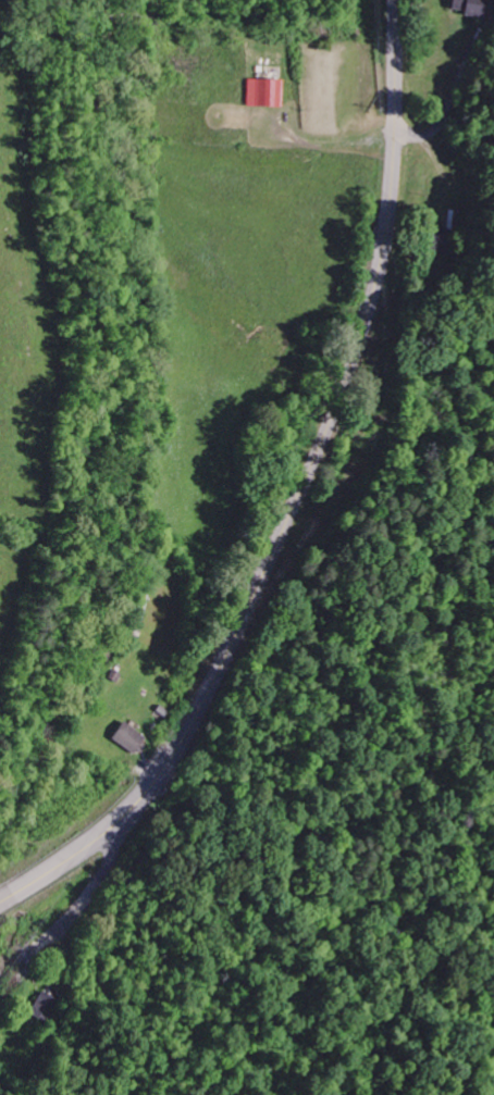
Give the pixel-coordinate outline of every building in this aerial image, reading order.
[(486,0),(451,0),(450,13),(484,16),(486,0)] [(281,109),(282,81),(247,80),(246,108),(281,109)] [(110,740),(133,757),(141,746),(146,739),(123,723),(110,740)]
